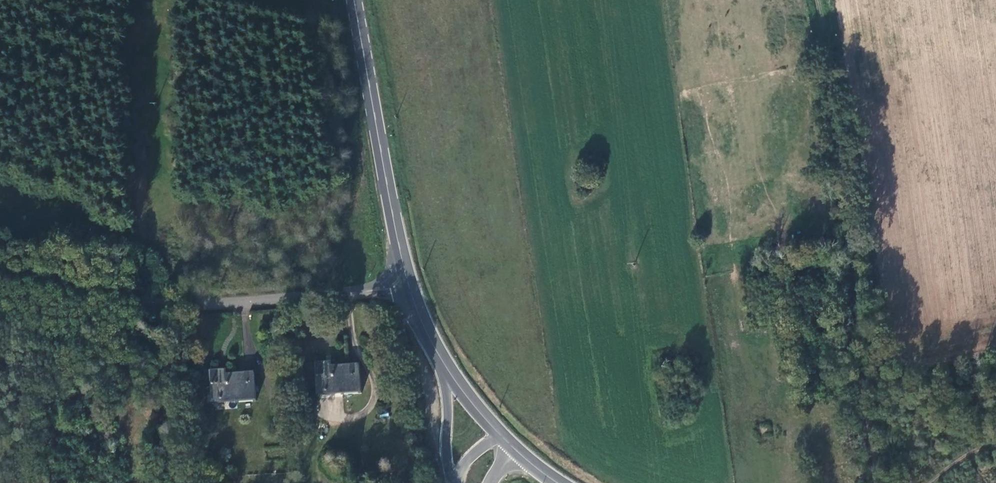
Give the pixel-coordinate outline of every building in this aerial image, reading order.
[(360,367),(316,371),(319,400),(363,395),(360,367)] [(256,373),(212,376),(215,404),(258,402),(256,373)]
